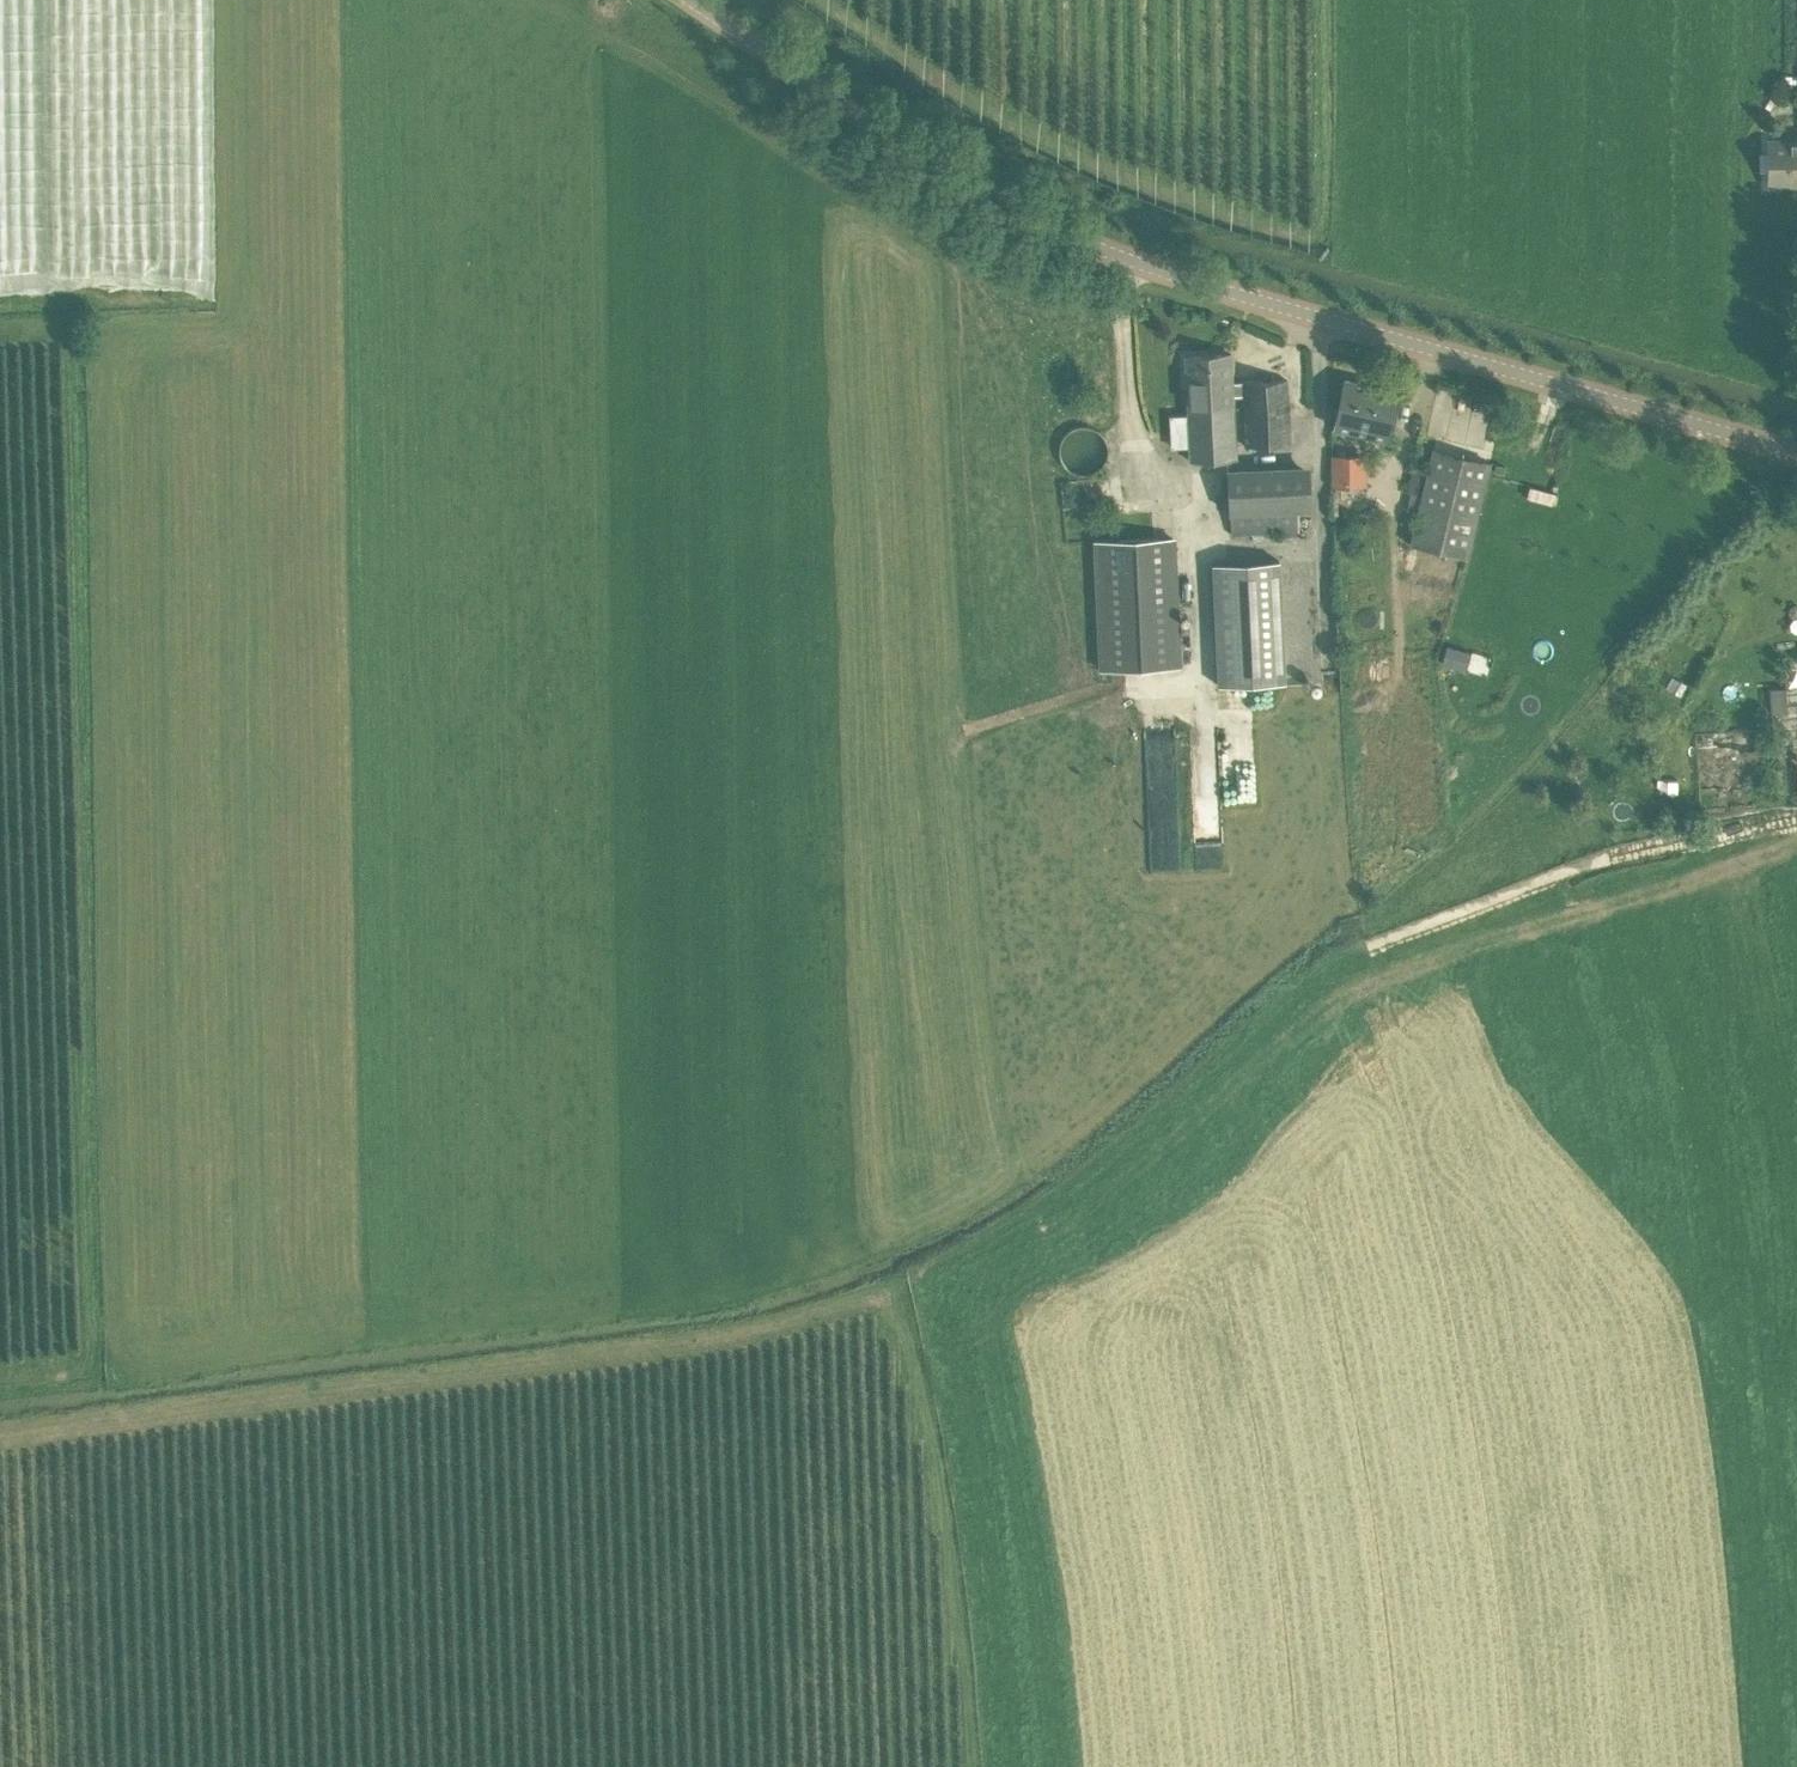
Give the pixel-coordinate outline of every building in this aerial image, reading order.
[(1772,122),(1772,138),(1769,138),(1768,186),(1796,185),(1796,122),(1772,122)] [(1190,460),(1237,458),(1231,353),(1185,355),(1190,460)] [(1400,392),(1345,378),(1331,426),(1389,440),(1400,392)] [(1245,445),(1291,443),(1288,379),(1242,380),(1245,445)] [(1332,453),(1331,486),(1367,485),(1367,453),(1332,453)] [(1506,465),(1496,463),(1495,470),(1504,472),(1506,465)] [(1230,513),(1231,534),(1299,531),(1297,510),(1313,509),(1311,464),(1227,467),(1228,513),(1230,513)] [(1432,492),(1422,529),(1479,544),(1482,533),(1525,542),(1534,499),(1483,486),(1479,503),(1432,492)] [(1098,535),(1102,657),(1180,654),(1176,533),(1098,535)] [(1415,545),(1409,571),(1455,582),(1462,556),(1415,545)] [(1216,558),(1221,673),(1287,670),(1282,555),(1216,558)] [(1435,661),(1465,668),(1470,652),(1440,642),(1435,661)] [(1785,662),(1786,687),(1771,689),(1780,805),(1796,804),(1796,662),(1785,662)] [(1178,756),(1175,723),(1145,726),(1149,759),(1178,756)]
